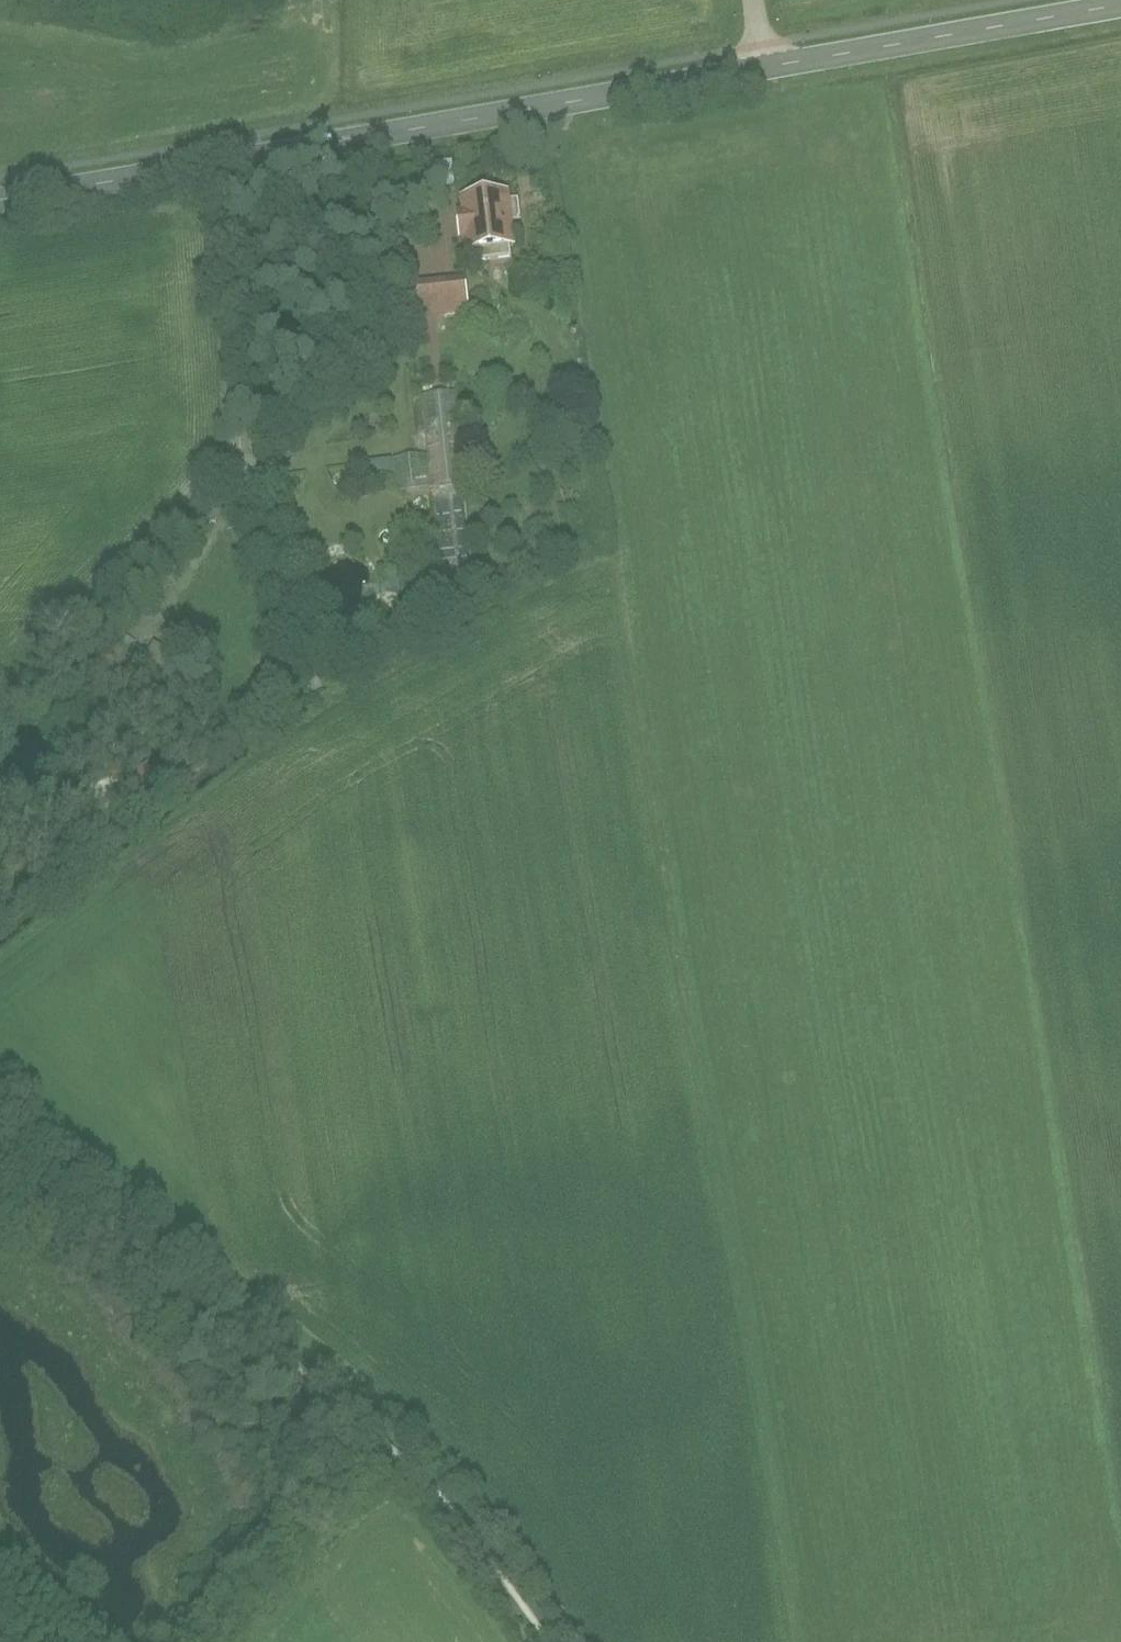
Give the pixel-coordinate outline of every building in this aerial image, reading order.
[(448,160),(425,162),(427,180),(449,178),(448,160)] [(513,248),(509,192),(460,196),(464,251),(513,248)] [(466,286),(400,290),(401,319),(468,315),(466,286)] [(420,395),(426,453),(391,457),(395,491),(462,483),(452,391),(420,395)] [(391,469),(390,458),(368,459),(369,471),(391,469)]
